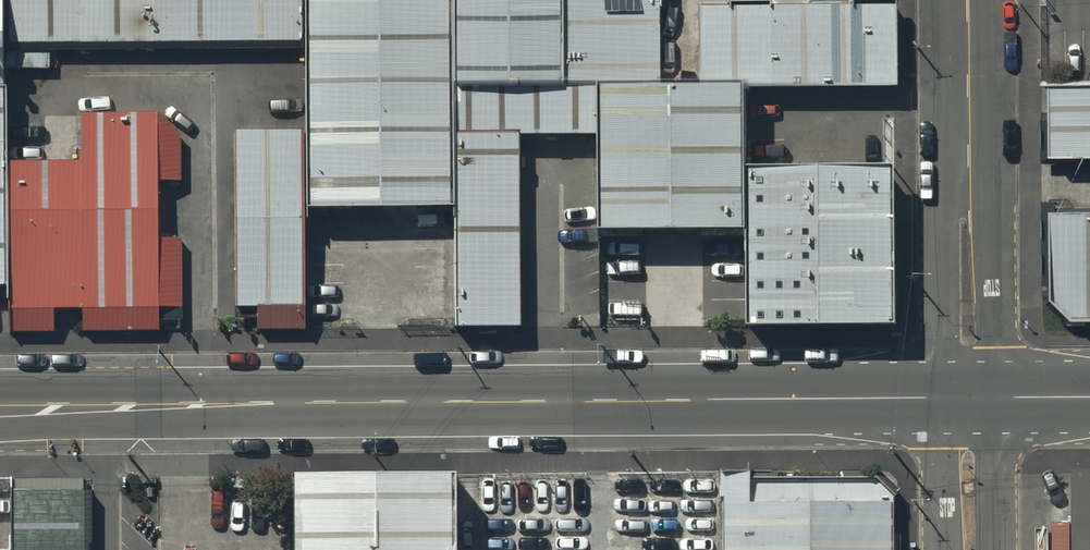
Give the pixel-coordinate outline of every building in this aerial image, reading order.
[(6,0),(0,0),(0,91),(9,91),(8,45),(6,0)] [(305,0),(6,0),(8,45),(306,44),(305,0)] [(306,44),(304,138),(305,215),(453,213),(453,91),(453,0),(305,0),(306,44)] [(453,91),(599,91),(660,88),(660,0),(453,0),(453,91)] [(700,89),(746,88),(895,87),(894,2),(700,4),(700,89)] [(660,88),(599,91),(601,143),(604,237),(742,237),(743,196),(746,88),(700,89),(660,88)] [(1048,90),(1048,150),(1089,150),(1089,90),(1048,90)] [(0,91),(0,293),(11,293),(10,168),(9,91),(0,91)] [(599,91),(453,91),(453,213),(454,334),(519,334),(518,140),(601,143),(599,91)] [(289,281),(305,215),(304,138),(220,107),(220,281),(289,281)] [(10,168),(11,293),(11,333),(51,332),(50,309),(86,309),(86,331),(154,330),(154,320),(179,319),(178,238),(157,239),(156,187),(181,186),(180,135),(157,117),(82,119),(82,167),(10,168)] [(903,170),(748,169),(746,330),(901,331),(903,170)] [(1044,214),(1043,303),(1068,323),(1089,323),(1089,214),(1044,214)] [(1070,467),(1071,549),(1089,549),(1089,466),(1070,467)] [(286,468),(287,549),(452,549),(451,467),(286,468)] [(719,481),(720,549),(886,549),(885,479),(719,481)] [(13,549),(99,549),(99,485),(13,486),(13,545),(13,549)]
